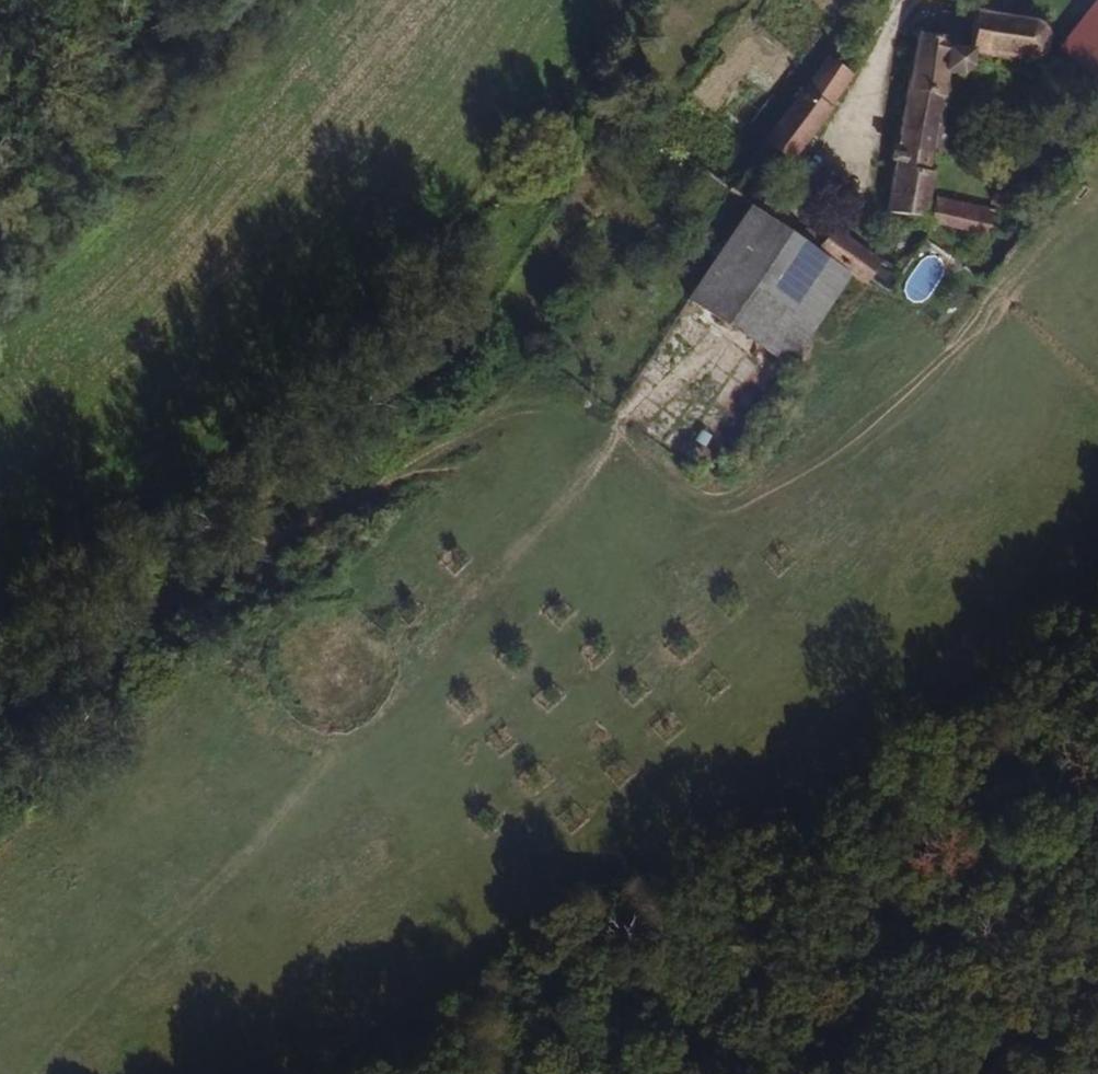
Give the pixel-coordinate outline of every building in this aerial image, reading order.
[(948,152),(954,119),(940,116),(947,77),(960,78),(970,71),(972,68),(974,56),(1032,64),(1039,61),(1048,52),(1049,42),(1049,37),(1047,32),(1032,25),(973,12),(970,20),(967,20),(935,12),(928,41),(911,37),(882,216),(919,221),(933,150),(948,152)] [(1097,70),(1097,19),(1060,47),(1080,74),(1085,80),(1097,70)] [(787,163),(825,112),(823,107),(846,76),(825,59),(761,145),(787,163)] [(732,114),(757,123),(768,93),(743,84),(732,114)] [(780,214),(768,203),(760,200),(750,213),(772,228),(780,214)] [(982,236),(985,211),(934,202),(929,225),(982,236)] [(772,228),(750,213),(691,299),(791,366),(849,282),(809,254),(772,228)] [(872,264),(826,231),(809,254),(849,282),(857,287),(872,264)]
